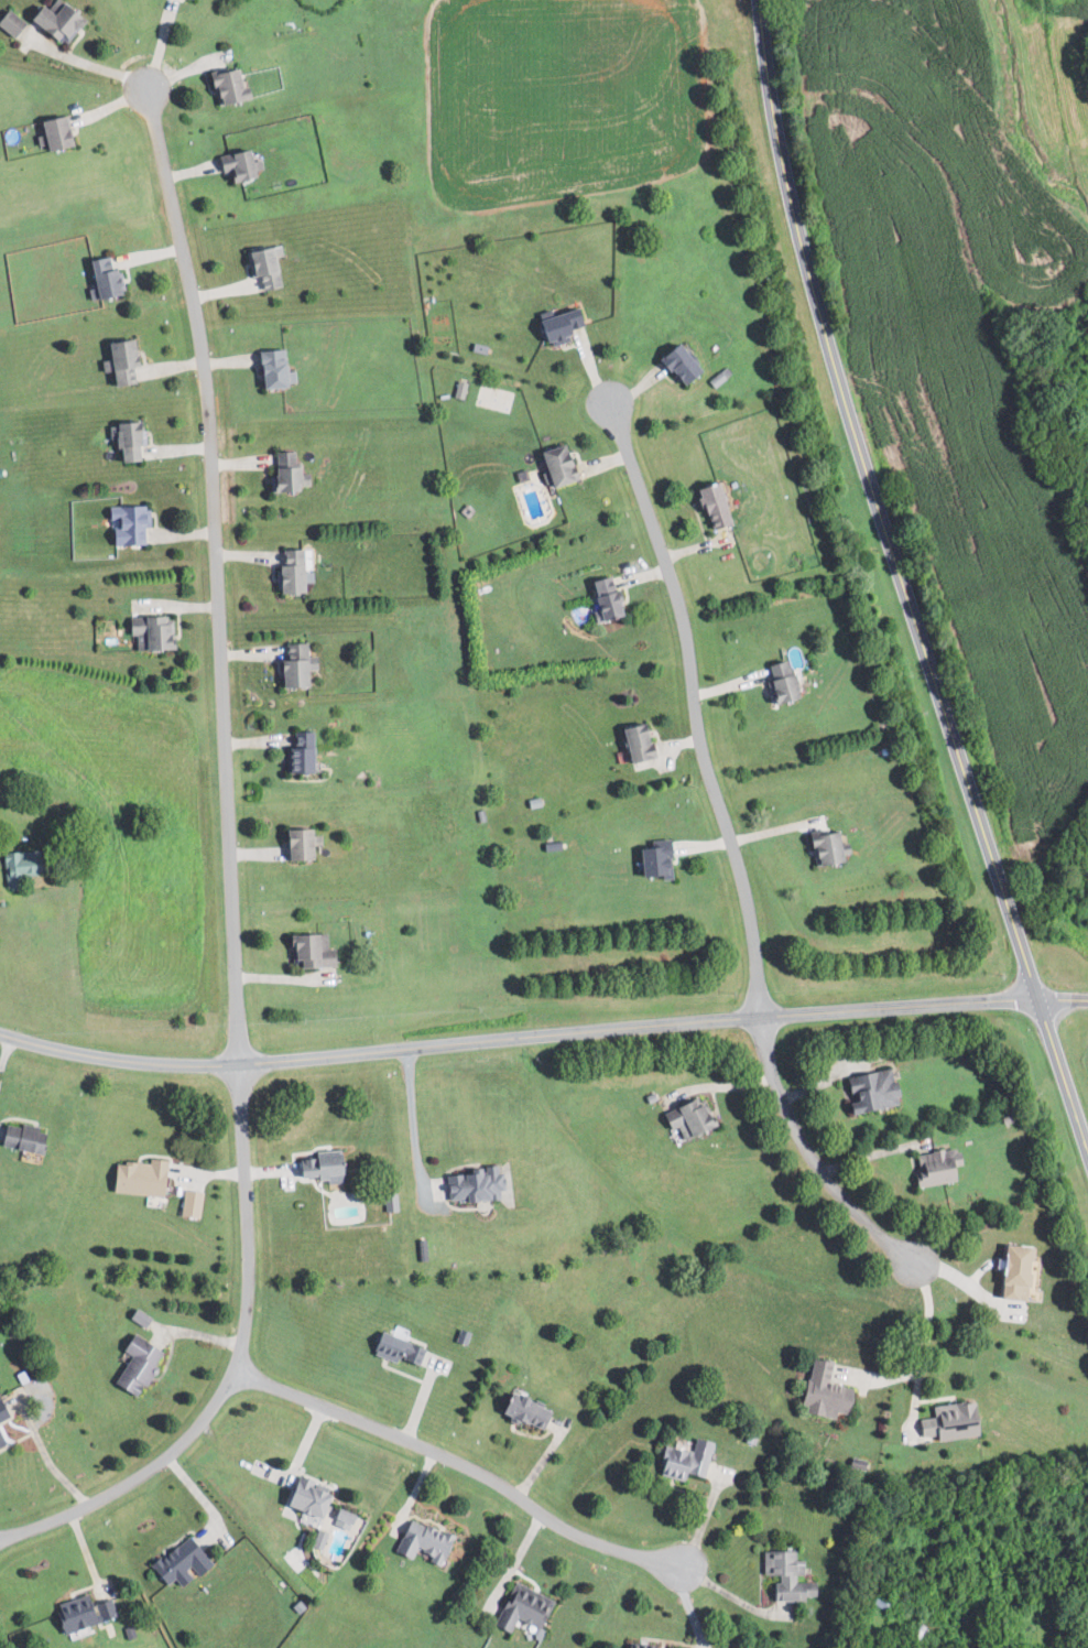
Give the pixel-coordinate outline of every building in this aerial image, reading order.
[(92,12),(66,0),(55,0),(42,28),(77,44),(92,12)] [(33,25),(13,6),(0,21),(0,22),(20,40),(33,25)] [(219,105),(250,101),(246,68),(216,71),(219,105)] [(84,145),(77,114),(53,120),(59,151),(84,145)] [(263,179),(260,150),(222,155),(224,173),(235,172),(236,182),(263,179)] [(292,286),(284,246),(258,252),(266,291),(292,286)] [(93,260),(99,300),(131,295),(127,269),(113,271),(111,257),(93,260)] [(539,345),(565,336),(563,331),(582,324),(576,305),(530,321),(539,345)] [(138,385),(136,368),(145,367),(143,340),(121,342),(125,386),(138,385)] [(298,387),(297,358),(291,358),(291,349),(262,350),(263,373),(275,373),(275,388),(298,387)] [(464,383),(455,381),(452,397),(461,399),(464,383)] [(144,422),(127,423),(128,430),(120,431),(121,447),(133,447),(134,462),(146,461),(144,422)] [(533,453),(546,489),(576,478),(563,442),(533,453)] [(298,451),(279,452),(279,466),(271,466),(272,492),(308,491),(307,467),(298,467),(298,451)] [(728,523),(717,481),(690,489),(699,524),(710,521),(712,528),(728,523)] [(155,506),(111,505),(111,523),(115,523),(115,544),(152,545),(152,524),(155,524),(155,506)] [(617,589),(613,590),(610,576),(585,581),(593,621),(622,615),(617,589)] [(142,650),(180,649),(180,615),(133,616),(133,635),(142,634),(142,650)] [(317,643),(291,643),(291,661),(287,661),(287,687),(318,687),(317,643)] [(763,680),(766,703),(792,699),(787,661),(766,663),(768,679),(763,680)] [(655,758),(652,741),(648,741),(645,723),(616,728),(621,763),(655,758)] [(301,733),(302,751),(294,751),(295,776),(327,775),(325,732),(301,733)] [(326,829),(293,829),(293,861),(326,861),(326,829)] [(836,855),(845,855),(844,844),(835,844),(835,834),(806,835),(808,865),(836,864),(836,855)] [(635,878),(670,876),(668,839),(647,840),(647,848),(633,849),(635,878)] [(10,851),(10,877),(48,876),(47,850),(10,851)] [(288,966),(334,965),(333,947),(324,947),(324,931),(287,932),(288,966)] [(843,1074),(847,1100),(843,1101),(845,1112),(894,1105),(889,1067),(843,1074)] [(691,1107),(686,1098),(657,1112),(665,1128),(672,1125),(679,1138),(712,1122),(702,1102),(691,1107)] [(45,1133),(33,1130),(34,1125),(18,1121),(17,1127),(0,1123),(0,1144),(39,1154),(45,1133)] [(955,1180),(953,1164),(957,1164),(954,1147),(914,1153),(917,1174),(911,1175),(913,1187),(955,1180)] [(293,1179),(324,1176),(325,1183),(340,1182),(338,1152),(291,1156),(293,1179)] [(111,1160),(108,1191),(162,1196),(165,1159),(147,1157),(146,1163),(111,1160)] [(498,1197),(496,1171),(492,1172),(492,1164),(478,1164),(478,1169),(446,1171),(447,1183),(443,1183),(445,1201),(498,1197)] [(200,1192),(182,1188),(177,1214),(194,1218),(200,1192)] [(385,1210),(397,1210),(396,1192),(385,1192),(385,1210)] [(1004,1239),(1032,1242),(1027,1295),(1000,1293),(1004,1239)] [(366,1351),(394,1363),(397,1357),(416,1366),(423,1349),(376,1328),(366,1351)] [(110,1384),(134,1396),(159,1350),(126,1333),(117,1350),(126,1354),(110,1384)] [(824,1383),(828,1360),(806,1357),(798,1402),(805,1403),(803,1413),(831,1417),(832,1409),(845,1411),(849,1387),(824,1383)] [(539,1432),(549,1410),(504,1389),(494,1411),(539,1432)] [(972,1399),(929,1405),(931,1416),(915,1418),(917,1436),(933,1434),(934,1440),(977,1434),(972,1399)] [(703,1477),(709,1441),(692,1438),(690,1450),(659,1445),(654,1474),(682,1479),(683,1473),(703,1477)] [(312,1517),(325,1487),(291,1473),(278,1503),(312,1517)] [(328,1524),(347,1530),(352,1513),(333,1508),(328,1524)] [(450,1535),(405,1518),(392,1553),(409,1558),(412,1549),(429,1555),(426,1562),(438,1566),(450,1535)] [(319,1549),(326,1533),(316,1528),(309,1544),(319,1549)] [(191,1576),(208,1564),(186,1534),(146,1565),(161,1586),(171,1579),(176,1586),(190,1575),(191,1576)] [(760,1574),(777,1575),(777,1585),(769,1585),(769,1599),(814,1599),(814,1582),(793,1582),(793,1574),(804,1574),(804,1560),(792,1560),(792,1550),(760,1550),(760,1574)] [(492,1626),(507,1633),(512,1619),(536,1629),(549,1599),(511,1583),(492,1626)] [(58,1633),(112,1616),(107,1598),(88,1604),(85,1594),(50,1605),(58,1633)]
